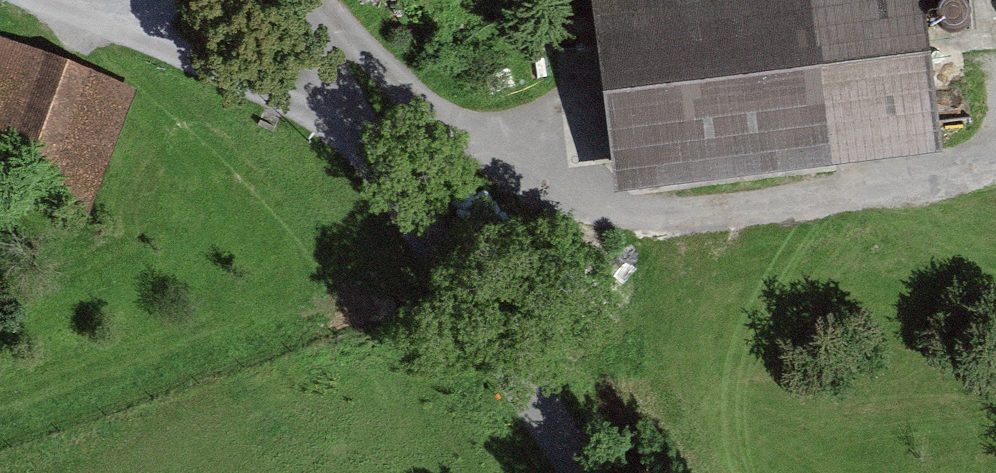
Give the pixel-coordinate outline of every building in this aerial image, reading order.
[(383,0),(358,0),(368,12),(383,0)] [(935,159),(917,11),(995,1),(995,0),(558,0),(559,8),(595,4),(618,197),(935,159)] [(133,90),(0,37),(0,186),(82,219),(133,90)]
